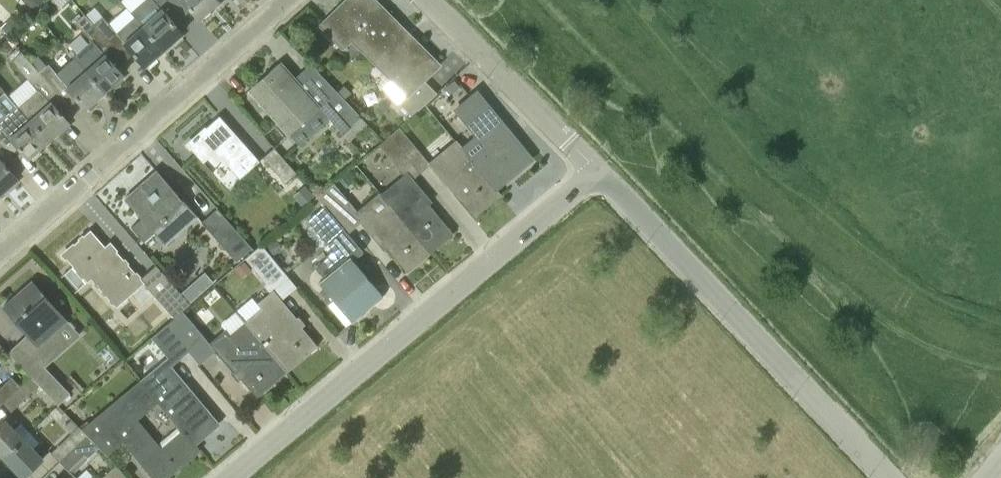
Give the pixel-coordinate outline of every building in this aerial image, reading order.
[(43,0),(25,0),(33,9),(43,0)] [(220,0),(219,0),(183,0),(199,18),(201,17),(204,20),(212,12),(209,9),(220,0)] [(345,48),(351,41),(406,97),(400,103),(411,115),(439,91),(425,78),(434,69),(401,36),(406,32),(374,0),(345,0),(321,24),(345,48)] [(142,25),(164,49),(183,33),(161,8),(142,25)] [(79,63),(105,91),(123,75),(100,49),(109,41),(84,13),(75,21),(97,47),(79,63)] [(145,66),(164,49),(142,25),(123,41),(145,66)] [(70,106),(31,62),(21,51),(11,60),(37,89),(18,105),(30,118),(29,118),(49,140),(69,122),(61,113),(70,106)] [(105,91),(79,63),(74,57),(56,73),(49,63),(47,64),(40,56),(31,62),(70,106),(78,99),(85,108),(105,91)] [(249,88),(289,133),(337,91),(310,64),(294,79),(279,62),(249,88)] [(463,147),(496,188),(529,161),(503,129),(506,127),(485,101),(483,102),(475,93),(454,110),(476,137),(463,147)] [(187,144),(203,162),(212,154),(217,161),(222,157),(239,178),(259,160),(219,115),(187,144)] [(28,158),(49,140),(29,118),(9,136),(28,158)] [(430,164),(428,162),(398,127),(389,135),(420,172),(430,164)] [(380,194),(428,252),(452,233),(428,205),(432,201),(413,178),(420,172),(389,135),(380,144),(379,145),(404,174),(380,194)] [(456,139),(428,162),(430,164),(453,192),(456,189),(475,213),(499,194),(495,189),(496,188),(463,147),(456,139)] [(17,178),(8,168),(16,160),(0,143),(0,193),(17,178)] [(288,185),(299,175),(274,147),(263,157),(281,177),(280,177),(288,185)] [(155,233),(166,245),(198,216),(157,170),(125,199),(142,218),(132,228),(145,243),(155,233)] [(428,252),(380,194),(379,193),(357,211),(335,185),(319,198),(348,233),(361,223),(383,250),(387,246),(407,270),(428,252)] [(348,233),(319,198),(312,205),(318,212),(308,220),(334,251),(315,267),(324,277),(319,282),(334,300),(328,305),(346,327),(352,322),(383,296),(353,260),(363,251),(348,233)] [(223,245),(238,232),(217,208),(201,222),(223,245)] [(63,253),(73,265),(71,266),(76,270),(75,271),(82,279),(83,277),(87,282),(91,278),(94,281),(93,283),(97,288),(99,287),(102,290),(100,291),(105,296),(106,295),(109,298),(108,299),(112,304),(113,303),(116,307),(144,282),(140,277),(117,251),(112,254),(90,229),(63,253)] [(254,250),(245,258),(268,285),(273,291),(289,277),(261,244),(254,250)] [(182,310),(191,303),(156,263),(140,277),(144,282),(154,295),(174,317),(182,310)] [(31,280),(16,293),(2,306),(27,335),(8,352),(22,367),(27,372),(31,376),(39,385),(57,402),(67,393),(40,363),(64,342),(54,331),(67,318),(31,280)] [(318,345),(272,291),(257,303),(261,308),(245,321),(284,367),(303,352),(306,355),(318,345)] [(287,371),(284,367),(245,321),(230,334),(225,329),(209,342),(204,336),(182,310),(174,317),(166,324),(189,351),(199,362),(214,349),(232,371),(234,370),(257,396),(287,371)] [(170,366),(189,351),(166,324),(151,338),(168,358),(141,380),(158,402),(181,430),(194,444),(218,423),(170,366)] [(21,386),(12,376),(0,387),(0,405),(3,402),(21,386)] [(21,386),(3,402),(11,411),(39,385),(31,376),(21,386)] [(141,380),(83,430),(87,435),(98,446),(107,455),(124,440),(156,477),(164,477),(199,449),(194,444),(181,430),(161,447),(137,419),(158,402),(141,380)] [(3,458),(30,432),(23,424),(17,430),(6,418),(0,423),(0,454),(3,458)] [(60,461),(87,435),(83,430),(71,418),(63,426),(70,434),(51,452),(60,461)] [(30,432),(3,458),(22,477),(43,457),(34,447),(39,441),(30,432)] [(87,435),(60,461),(68,470),(85,454),(88,457),(98,446),(87,435)] [(116,464),(103,476),(105,477),(129,477),(116,464)]
